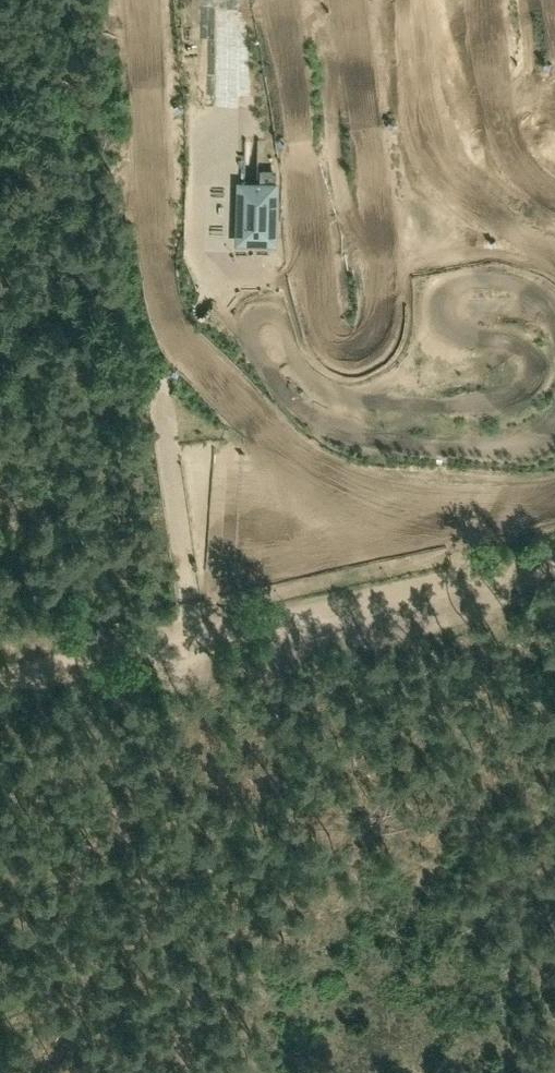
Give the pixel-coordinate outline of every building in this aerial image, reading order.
[(240,240),(241,240),(272,241),(273,186),(242,185),(240,240)]
